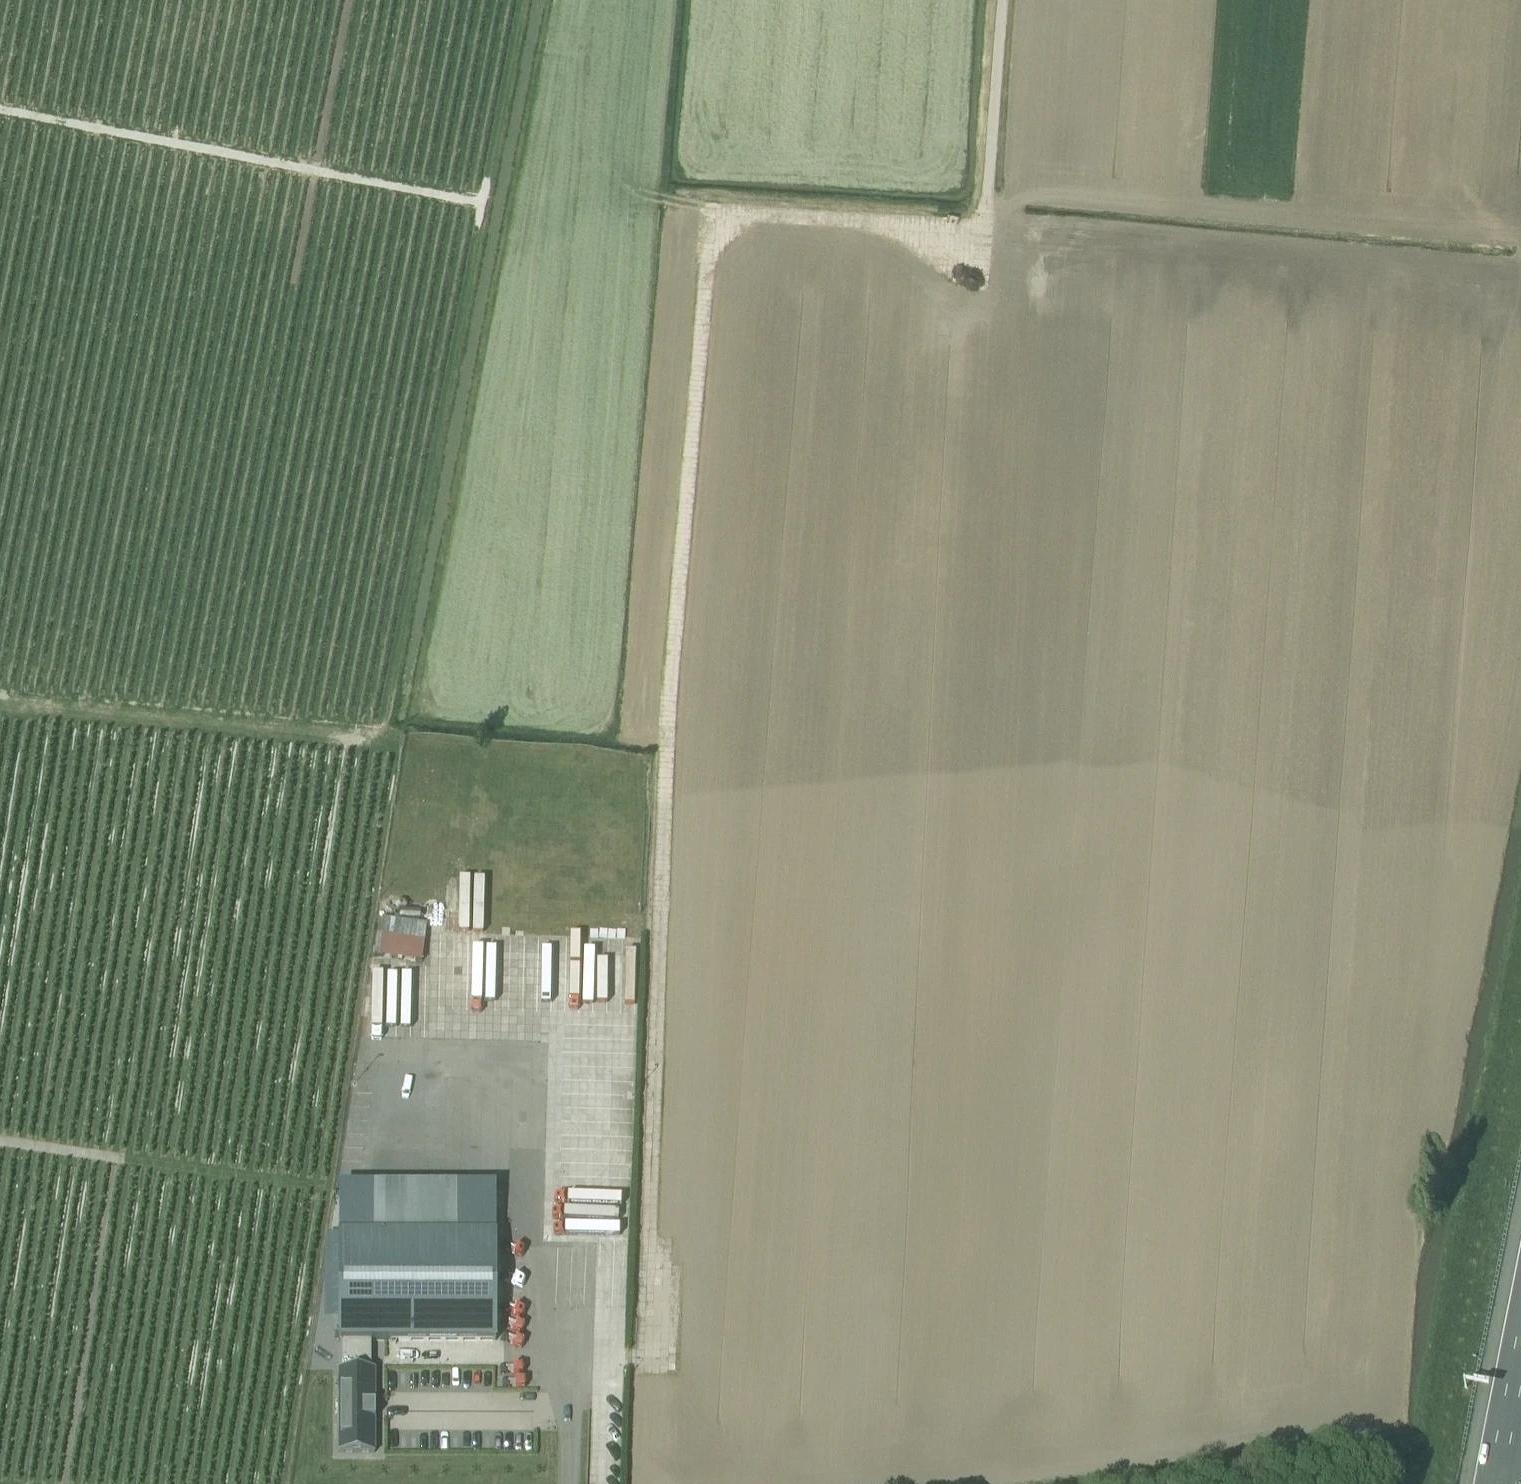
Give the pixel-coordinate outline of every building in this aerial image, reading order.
[(385,915),(378,954),(423,962),(430,923),(385,915)] [(339,1413),(339,1450),(377,1450),(377,1418),(377,1399),(377,1396),(373,1396),(373,1341),(496,1341),(496,1234),(339,1234),(339,1341),(340,1341),(340,1396),(339,1396),(339,1413)]
